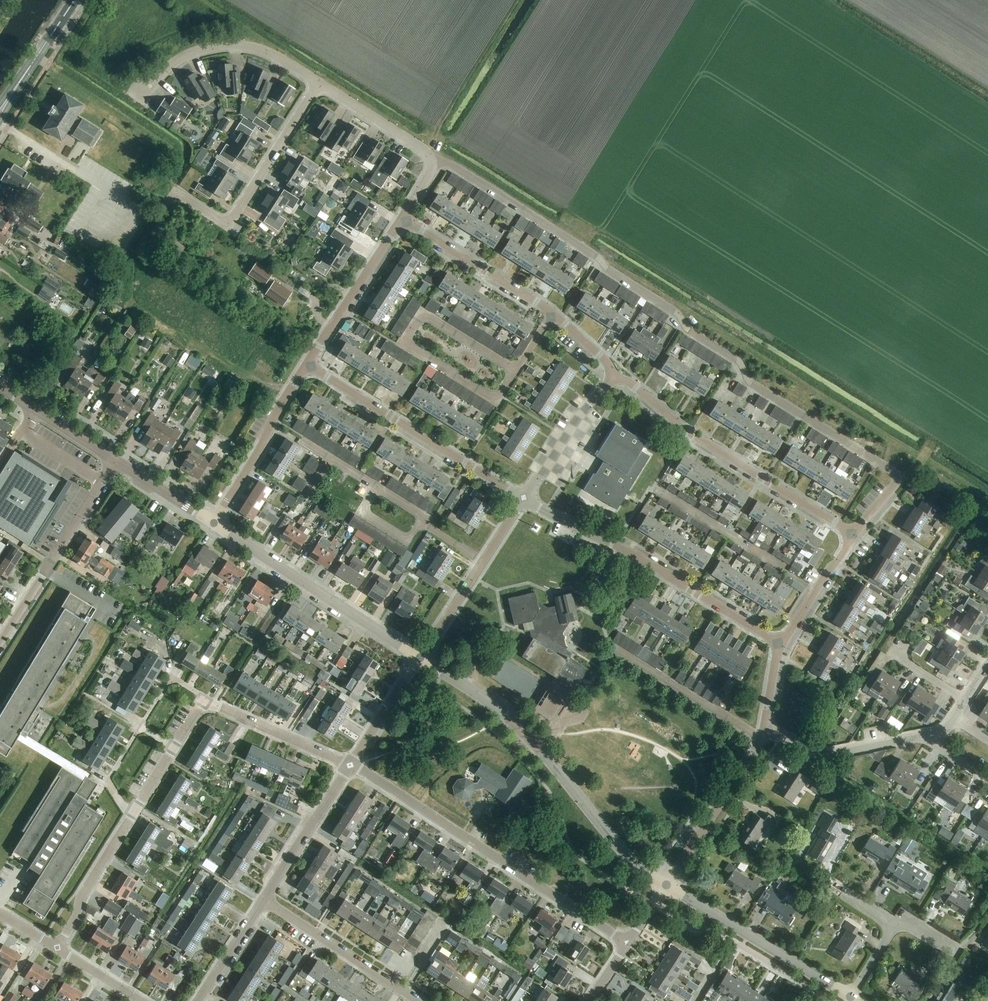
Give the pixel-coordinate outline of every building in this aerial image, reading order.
[(233,74),(232,64),(218,65),(219,74),(218,74),(218,80),(219,80),(220,88),(228,87),(228,95),(240,94),(239,73),(233,74)] [(256,90),(253,97),(264,101),(272,83),(266,81),(269,73),(257,68),(249,87),(256,90)] [(205,78),(199,81),(195,73),(183,80),(195,100),(201,96),(205,102),(216,96),(205,78)] [(288,102),(291,96),(290,96),(295,89),(283,82),(272,99),(284,106),(287,101),(288,102)] [(84,105),(66,94),(57,108),(54,106),(49,114),(52,115),(44,129),(62,141),(70,128),(75,131),(73,135),(89,145),(100,129),(83,118),(81,121),(76,118),(80,112),(79,112),(84,105)] [(165,100),(157,111),(163,114),(169,119),(174,122),(180,126),(185,119),(192,109),(179,101),(175,99),(172,104),(165,100)] [(335,115),(323,107),(319,114),(318,113),(314,119),(315,119),(312,124),(319,129),(315,135),(325,142),(335,126),(330,122),(335,115)] [(267,132),(271,127),(256,117),(253,122),(267,132)] [(221,123),(217,129),(223,133),(226,127),(221,123)] [(235,142),(252,153),(255,148),(256,149),(260,144),(249,137),(253,131),(240,123),(233,134),(238,137),(235,142)] [(341,146),(348,150),(360,131),(349,124),(344,131),(339,128),(327,146),(337,152),(341,146)] [(186,130),(183,134),(190,138),(192,134),(186,130)] [(211,147),(215,141),(209,138),(206,144),(211,147)] [(373,164),(384,146),(373,139),(366,150),(361,146),(353,158),(363,165),(366,160),(373,164)] [(249,158),(252,153),(235,142),(231,147),(227,145),(220,155),(233,163),(236,158),(247,164),(250,159),(249,158)] [(203,148),(199,154),(204,157),(208,151),(203,148)] [(286,168),(303,178),(307,173),(313,177),(319,167),(299,154),(295,159),(291,157),(288,162),(289,163),(286,168)] [(403,168),(408,161),(396,154),(389,165),(384,162),(375,176),(385,182),(389,176),(396,180),(400,174),(401,174),(404,169),(403,168)] [(212,178),(229,189),(232,184),(234,184),(237,179),(227,173),(230,168),(217,159),(214,165),(218,168),(212,178)] [(331,167),(343,174),(347,166),(335,159),(331,167)] [(0,186),(0,188),(10,194),(15,187),(24,193),(24,192),(24,193),(39,202),(44,193),(29,184),(30,184),(24,180),(28,173),(25,171),(14,164),(13,165),(10,171),(9,170),(3,180),(4,181),(0,186)] [(299,185),(303,178),(286,168),(283,172),(282,172),(278,177),(288,183),(285,188),(298,197),(304,188),(299,185)] [(456,189),(462,179),(458,177),(452,186),(456,189)] [(226,194),(229,189),(212,178),(206,188),(199,183),(195,189),(210,199),(214,193),(224,200),(227,194),(226,194)] [(462,179),(456,189),(466,195),(472,185),(462,179)] [(266,200),(283,211),(286,205),(293,210),(299,200),(284,190),(281,195),(271,189),(268,194),(269,195),(266,200)] [(326,203),(332,193),(325,189),(319,199),(326,203)] [(478,202),(484,192),(479,190),(473,200),(478,202)] [(484,192),(478,202),(487,208),(494,199),(484,192)] [(352,212),(370,223),(376,213),(367,207),(371,201),(358,193),(351,204),(356,207),(352,212)] [(440,215),(449,201),(438,194),(429,208),(440,215)] [(279,216),(283,211),(266,200),(262,205),(261,204),(258,209),(268,215),(264,222),(279,232),(286,220),(279,216)] [(500,215),(503,209),(505,206),(495,200),(489,210),(499,216),(500,215)] [(451,222),(459,208),(449,201),(440,215),(451,222)] [(321,211),(324,206),(320,202),(316,208),(321,211)] [(9,225),(14,217),(3,210),(5,206),(0,203),(0,219),(9,225)] [(459,208),(451,222),(461,228),(470,215),(459,208)] [(509,220),(512,215),(503,209),(500,215),(509,220)] [(363,233),(370,223),(352,212),(348,218),(344,216),(338,225),(351,233),(354,228),(360,232),(363,233)] [(472,235),(480,222),(470,215),(461,228),(472,235)] [(38,234),(42,227),(28,218),(24,225),(38,234)] [(5,232),(9,225),(0,219),(0,228),(5,232)] [(483,242),(491,228),(480,222),(472,235),(483,242)] [(528,234),(534,224),(530,222),(524,231),(528,234)] [(534,224),(528,234),(538,240),(544,230),(534,224)] [(27,240),(31,233),(20,227),(16,233),(27,240)] [(491,228),(483,242),(493,249),(502,235),(491,228)] [(353,250),(344,245),(348,238),(335,230),(331,236),(335,239),(329,249),(346,260),(353,250)] [(13,243),(0,234),(0,241),(10,247),(13,243)] [(551,240),(542,235),(539,239),(548,245),(551,240)] [(554,251),(560,241),(556,239),(550,248),(554,251)] [(511,260),(520,247),(509,240),(500,254),(511,260)] [(522,267),(531,253),(520,247),(511,260),(522,267)] [(64,261),(67,255),(57,249),(53,255),(64,261)] [(270,258),(276,253),(272,249),(266,254),(270,258)] [(339,271),(346,260),(329,249),(322,260),(320,264),(317,262),(313,269),(326,276),(332,266),(339,271)] [(570,259),(573,255),(564,249),(561,254),(570,259)] [(398,263),(412,272),(418,262),(423,265),(427,259),(413,250),(410,255),(405,253),(398,263)] [(533,274),(541,260),(531,253),(522,267),(533,274)] [(583,268),(588,260),(578,253),(572,262),(583,268)] [(543,281),(552,267),(541,260),(533,274),(543,281)] [(391,274),(405,282),(412,272),(398,263),(391,274)] [(275,283),(269,279),(272,274),(257,264),(250,274),(271,288),(267,295),(283,305),(291,293),(275,283)] [(554,288),(563,274),(552,267),(543,281),(554,288)] [(604,288),(610,279),(599,272),(594,281),(604,288)] [(449,293),(457,280),(447,273),(438,287),(449,293)] [(398,293),(405,282),(391,274),(385,284),(398,293)] [(565,295),(574,281),(563,274),(554,288),(565,295)] [(436,282),(431,278),(427,276),(424,280),(434,286),(436,282)] [(56,294),(61,287),(48,278),(43,285),(56,294)] [(610,279),(604,288),(613,294),(619,285),(610,279)] [(460,300),(468,287),(457,280),(449,293),(460,300)] [(423,295),(429,286),(424,283),(419,292),(423,295)] [(391,304),(398,293),(385,284),(378,295),(391,304)] [(625,302),(631,293),(621,286),(615,295),(625,302)] [(44,287),(39,295),(51,303),(56,295),(44,287)] [(471,307),(479,293),(468,287),(460,300),(471,307)] [(479,293),(471,307),(481,313),(490,300),(479,293)] [(587,314),(596,300),(585,293),(576,307),(587,314)] [(631,293),(625,302),(629,304),(635,295),(631,293)] [(384,314),(391,304),(378,295),(371,306),(384,314)] [(413,298),(411,301),(420,307),(422,303),(413,298)] [(435,314),(440,305),(431,299),(425,308),(435,314)] [(492,320),(501,306),(490,300),(481,313),(492,320)] [(596,300),(587,314),(597,321),(606,307),(596,300)] [(411,301),(404,312),(413,318),(420,307),(411,301)] [(646,302),(640,312),(646,316),(652,306),(646,302)] [(377,325),(384,314),(371,306),(364,316),(377,325)] [(503,327),(511,313),(501,306),(492,320),(503,327)] [(608,328),(617,314),(606,307),(597,321),(608,328)] [(449,318),(452,313),(443,308),(440,313),(449,318)] [(404,312),(398,323),(406,328),(413,318),(404,312)] [(458,328),(463,320),(452,313),(449,318),(447,322),(458,328)] [(511,313),(503,327),(514,333),(522,320),(511,313)] [(617,314),(608,328),(619,335),(628,321),(617,314)] [(658,324),(662,326),(669,316),(664,314),(658,324)] [(469,335),(474,326),(463,320),(458,328),(469,335)] [(506,346),(501,354),(509,359),(511,356),(516,359),(520,353),(522,354),(533,336),(529,334),(533,327),(522,320),(514,333),(522,338),(514,351),(506,346)] [(406,328),(398,323),(391,333),(400,338),(406,328)] [(358,334),(362,337),(368,327),(364,325),(358,334)] [(131,326),(127,333),(132,336),(137,330),(131,326)] [(480,341),(485,333),(474,326),(469,335),(480,341)] [(61,338),(65,330),(61,327),(56,335),(61,338)] [(634,352),(647,331),(643,328),(640,334),(634,330),(626,343),(632,347),(630,349),(634,352)] [(364,339),(369,342),(375,332),(370,329),(364,339)] [(638,354),(640,352),(644,355),(656,336),(647,331),(634,352),(638,354)] [(485,333),(480,341),(491,348),(496,339),(485,333)] [(687,351),(693,341),(682,334),(676,344),(687,351)] [(348,363),(357,349),(346,342),(348,339),(343,335),(334,349),(340,352),(338,356),(348,363)] [(656,336),(644,355),(643,357),(647,360),(649,358),(654,361),(662,348),(657,345),(660,339),(656,336)] [(501,354),(506,346),(496,339),(491,348),(501,354)] [(147,349),(150,342),(145,340),(142,347),(147,349)] [(381,350),(385,352),(391,343),(387,340),(381,350)] [(698,357),(704,348),(693,341),(687,351),(698,357)] [(385,352),(395,359),(401,350),(391,343),(385,352)] [(709,364),(715,355),(704,348),(698,357),(709,364)] [(359,369),(368,356),(357,349),(348,363),(359,369)] [(406,366),(407,363),(410,358),(412,356),(401,350),(395,359),(406,366)] [(74,391),(86,373),(77,368),(82,360),(72,354),(65,365),(74,371),(65,385),(74,391)] [(715,355),(709,364),(719,371),(725,361),(715,355)] [(191,356),(187,361),(197,368),(201,362),(191,356)] [(368,356),(359,369),(370,376),(378,362),(368,356)] [(671,377),(679,363),(669,356),(660,370),(671,377)] [(171,368),(175,361),(168,357),(164,364),(171,368)] [(410,358),(407,363),(416,369),(419,364),(410,358)] [(381,383),(389,369),(378,362),(370,376),(381,383)] [(552,376),(568,386),(576,373),(561,363),(554,372),(549,368),(546,372),(552,376)] [(679,363),(671,377),(682,383),(690,370),(679,363)] [(435,384),(442,374),(428,365),(422,374),(432,380),(431,382),(435,384)] [(215,373),(206,366),(202,372),(212,378),(215,373)] [(90,367),(86,373),(74,391),(84,397),(93,383),(99,387),(106,376),(100,372),(99,373),(90,367)] [(529,367),(526,372),(532,376),(535,371),(529,367)] [(389,369),(381,383),(391,390),(400,376),(389,369)] [(693,390),(701,376),(690,370),(682,383),(693,390)] [(442,374),(435,384),(446,391),(452,381),(442,374)] [(400,376),(391,390),(402,397),(411,383),(400,376)] [(539,383),(545,386),(561,397),(568,386),(552,376),(547,383),(541,379),(539,383)] [(701,376),(693,390),(704,397),(712,383),(701,376)] [(452,381),(446,391),(456,398),(463,387),(452,381)] [(114,416),(125,399),(116,393),(121,386),(115,382),(108,393),(114,397),(105,411),(114,416)] [(737,395),(743,386),(739,384),(733,393),(737,395)] [(538,398),(553,408),(561,397),(545,386),(540,394),(534,391),(532,394),(538,398)] [(743,386),(737,395),(741,398),(747,389),(743,386)] [(420,408),(429,394),(418,387),(410,401),(420,408)] [(463,387),(456,398),(467,405),(474,394),(463,387)] [(315,414),(324,400),(313,393),(304,407),(315,414)] [(129,394),(125,399),(114,416),(124,422),(132,409),(138,412),(145,401),(139,397),(138,400),(129,394)] [(431,414),(440,401),(429,394),(420,408),(431,414)] [(474,394),(467,405),(478,412),(484,401),(474,394)] [(155,397),(149,406),(155,410),(161,401),(155,397)] [(759,409),(764,400),(760,397),(754,406),(759,409)] [(546,418),(553,408),(538,398),(533,405),(527,402),(525,405),(531,409),(531,408),(546,418)] [(326,421),(335,407),(324,400),(315,414),(326,421)] [(764,400),(759,409),(763,411),(768,402),(764,400)] [(440,401),(431,414),(442,421),(451,407),(440,401)] [(484,401),(478,412),(486,417),(493,406),(484,401)] [(720,422),(728,409),(718,402),(709,415),(720,422)] [(337,427),(345,414),(335,407),(326,421),(337,427)] [(452,428),(461,414),(451,407),(442,421),(452,428)] [(780,422),(785,413),(776,407),(770,416),(780,422)] [(731,429),(739,415),(728,409),(720,422),(731,429)] [(785,413),(780,422),(790,428),(796,419),(785,413)] [(161,431),(165,424),(156,418),(157,418),(151,414),(144,425),(150,429),(140,443),(150,449),(161,431)] [(345,414),(337,427),(348,434),(356,420),(345,414)] [(463,435),(472,421),(461,414),(452,428),(463,435)] [(739,415),(731,429),(742,436),(750,422),(739,415)] [(290,425),(292,421),(286,417),(283,421),(290,425)] [(514,424),(511,428),(516,431),(531,442),(540,429),(524,419),(519,427),(514,424)] [(3,448),(9,440),(5,438),(12,427),(1,420),(0,422),(0,446),(3,448)] [(302,435),(308,425),(299,420),(294,429),(302,435)] [(358,441),(367,427),(356,420),(348,434),(358,441)] [(472,421),(463,435),(474,441),(483,428),(472,421)] [(752,442),(761,429),(750,422),(742,436),(752,442)] [(161,431),(150,449),(159,455),(168,440),(174,444),(181,433),(175,430),(165,424),(161,431)] [(617,510),(650,457),(641,451),(646,443),(616,424),(597,456),(603,460),(584,490),(617,510)] [(308,425),(302,435),(313,441),(319,432),(308,425)] [(367,427),(358,441),(369,447),(377,434),(367,427)] [(763,449),(772,436),(761,429),(752,442),(763,449)] [(810,440),(815,431),(812,429),(806,438),(810,440)] [(508,442),(524,453),(531,442),(516,431),(511,439),(505,435),(503,439),(508,442)] [(815,431),(810,440),(814,443),(820,434),(815,431)] [(324,448),(330,439),(319,432),(313,441),(324,448)] [(772,436),(763,449),(774,456),(783,442),(772,436)] [(201,456),(204,451),(195,445),(196,443),(190,439),(189,441),(184,438),(178,447),(181,449),(174,460),(183,465),(180,468),(189,474),(201,456)] [(387,459),(396,445),(385,438),(376,452),(387,459)] [(280,450),(293,458),(300,448),(286,439),(280,450)] [(335,454),(341,445),(330,439),(324,448),(335,454)] [(517,463),(524,453),(508,442),(503,450),(498,447),(495,450),(501,454),(502,453),(517,463)] [(832,454),(837,445),(833,443),(828,452),(832,454)] [(346,461),(351,452),(341,445),(335,454),(346,461)] [(398,465),(407,452),(396,445),(387,459),(398,465)] [(837,445),(832,454),(842,460),(847,451),(837,445)] [(793,467),(802,454),(791,447),(782,461),(793,467)] [(29,546),(63,493),(64,494),(69,486),(14,450),(0,473),(0,527),(29,546)] [(286,469),(293,458),(280,450),(273,461),(286,469)] [(201,456),(189,474),(199,480),(208,466),(214,469),(221,459),(215,455),(210,462),(201,456),(204,451),(201,456)] [(351,452),(346,461),(356,467),(361,458),(351,452)] [(409,472),(417,458),(407,452),(398,465),(409,472)] [(853,467),(858,458),(849,452),(844,461),(853,467)] [(802,454),(793,467),(804,474),(812,461),(802,454)] [(305,466),(315,472),(321,462),(311,456),(305,466)] [(686,476),(695,462),(684,456),(675,469),(686,476)] [(417,458),(409,472),(420,479),(428,465),(417,458)] [(858,458),(853,467),(858,470),(863,461),(858,458)] [(279,480),(286,469),(273,461),(266,471),(279,480)] [(815,481),(823,467),(812,461),(804,474),(815,481)] [(697,483),(706,469),(695,462),(686,476),(697,483)] [(366,473),(374,479),(380,470),(371,465),(366,473)] [(430,486),(439,472),(428,465),(420,479),(430,486)] [(312,476),(315,472),(305,466),(303,471),(312,476)] [(826,488),(834,474),(823,467),(815,481),(826,488)] [(708,489),(716,476),(706,469),(697,483),(708,489)] [(380,470),(374,479),(379,482),(384,473),(380,470)] [(439,472),(430,486),(441,492),(438,497),(444,501),(453,487),(447,483),(450,479),(439,472)] [(836,494),(844,481),(834,474),(826,488),(836,494)] [(718,496),(727,482),(716,476),(708,489),(718,496)] [(295,482),(305,487),(307,482),(298,477),(295,482)] [(397,493),(403,484),(392,478),(387,487),(397,493)] [(252,492),(265,500),(268,495),(283,505),(287,499),(259,481),(252,492)] [(844,481),(836,494),(847,501),(855,487),(844,481)] [(729,503),(737,489),(727,482),(718,496),(729,503)] [(403,484),(397,493),(408,500),(413,491),(403,484)] [(675,495),(678,490),(669,485),(666,490),(675,495)] [(450,497),(454,500),(460,491),(455,488),(450,497)] [(468,508),(482,517),(489,506),(483,503),(487,497),(475,489),(471,495),(475,498),(468,508)] [(748,496),(737,489),(729,503),(740,510),(748,496)] [(418,506),(424,497),(413,491),(408,500),(418,506)] [(264,518),(269,522),(273,515),(268,512),(269,510),(262,505),(265,500),(252,492),(246,502),(266,515),(264,518)] [(685,502),(688,497),(680,492),(677,497),(685,502)] [(291,495),(285,504),(291,507),(297,499),(291,495)] [(424,497),(418,506),(429,513),(434,504),(424,497)] [(444,506),(449,508),(454,500),(450,497),(444,506)] [(688,497),(685,502),(695,507),(698,503),(688,497)] [(139,541),(152,521),(138,512),(139,511),(124,498),(103,524),(99,522),(97,525),(99,528),(97,530),(112,543),(122,531),(139,541)] [(667,509),(669,504),(660,499),(657,503),(667,509)] [(929,517),(928,517),(931,518),(935,511),(943,516),(945,513),(923,499),(917,510),(929,517)] [(760,522),(768,508),(756,501),(748,514),(760,522)] [(263,519),(264,518),(266,515),(246,502),(240,512),(252,520),(256,514),(263,519)] [(318,505),(314,511),(318,514),(322,508),(318,505)] [(649,536),(658,522),(647,515),(651,509),(645,505),(635,521),(641,525),(638,529),(649,536)] [(677,516),(680,510),(672,505),(668,510),(677,516)] [(707,515),(710,510),(702,505),(699,510),(707,515)] [(475,528),(482,517),(468,508),(461,519),(451,512),(447,519),(465,530),(469,524),(475,528)] [(760,522),(751,535),(748,540),(759,546),(762,542),(770,528),(779,515),(768,508),(760,522)] [(908,518),(929,532),(932,528),(924,523),(928,517),(929,517),(917,510),(915,508),(908,518)] [(680,510),(677,516),(686,521),(689,516),(680,510)] [(710,510),(707,515),(716,521),(719,516),(710,510)] [(273,515),(269,522),(275,525),(279,519),(273,515)] [(290,544),(299,530),(291,526),(295,521),(286,515),(278,528),(285,532),(280,538),(290,544)] [(781,535),(789,521),(779,515),(770,528),(781,535)] [(355,528),(360,519),(355,516),(349,525),(355,528)] [(727,527),(729,522),(721,517),(718,522),(727,527)] [(154,518),(152,521),(149,526),(155,530),(160,523),(154,518)] [(698,529),(701,523),(693,518),(689,524),(698,529)] [(927,535),(929,532),(908,518),(902,529),(915,537),(920,531),(927,535)] [(360,532),(366,522),(360,519),(355,528),(360,532)] [(792,541),(800,528),(789,521),(781,535),(792,541)] [(366,522),(360,532),(365,535),(371,526),(366,522)] [(660,542),(668,529),(658,522),(649,536),(660,542)] [(183,533),(168,523),(163,531),(158,528),(145,548),(152,553),(159,542),(162,544),(165,540),(175,546),(183,533)] [(701,523),(698,529),(707,535),(710,529),(701,523)] [(306,529),(301,526),(299,530),(290,544),(299,550),(308,536),(303,533),(306,529)] [(371,538),(376,529),(371,526),(365,535),(371,538)] [(802,548),(811,535),(800,528),(792,541),(802,548)] [(376,529),(371,538),(376,541),(382,532),(376,529)] [(670,549),(679,536),(668,529),(660,542),(670,549)] [(717,541),(721,535),(712,530),(709,536),(717,541)] [(740,535),(748,540),(751,535),(743,530),(740,535)] [(358,531),(355,536),(361,540),(364,534),(358,531)] [(381,545),(387,535),(382,532),(376,541),(381,545)] [(331,545),(334,539),(330,535),(326,541),(331,545)] [(387,548),(392,539),(387,535),(381,545),(387,548)] [(811,535),(802,548),(813,555),(807,563),(813,567),(823,551),(818,548),(822,541),(811,535)] [(886,545),(900,554),(905,547),(912,552),(914,548),(893,535),(886,545)] [(679,536),(670,549),(681,556),(690,542),(679,536)] [(87,537),(80,549),(91,556),(93,558),(101,546),(87,537)] [(334,539),(331,545),(335,547),(339,541),(334,539)] [(392,539),(387,548),(392,551),(398,542),(392,539)] [(6,546),(0,555),(9,560),(8,561),(12,563),(11,563),(15,566),(23,553),(19,550),(20,548),(9,540),(5,546),(6,546)] [(348,557),(356,545),(351,542),(343,553),(348,557)] [(397,555),(403,545),(398,542),(392,551),(397,555)] [(417,550),(421,554),(427,545),(422,542),(417,550)] [(692,563),(701,549),(690,542),(681,556),(692,563)] [(762,542),(759,546),(767,551),(770,547),(762,542)] [(319,563),(328,549),(318,543),(310,557),(319,563)] [(739,554),(742,549),(734,543),(731,548),(739,554)] [(957,543),(954,548),(959,551),(962,547),(957,543)] [(403,545),(397,555),(403,558),(408,549),(403,545)] [(908,559),(900,554),(886,545),(880,555),(894,564),(894,563),(898,557),(906,562),(908,559)] [(113,554),(128,559),(131,551),(116,546),(113,554)] [(210,569),(219,556),(203,546),(196,557),(192,554),(182,571),(192,577),(201,563),(210,569)] [(701,549),(692,563),(703,569),(715,550),(709,547),(706,552),(701,549)] [(94,569),(107,578),(115,566),(108,562),(104,569),(98,564),(99,562),(93,558),(91,556),(80,549),(73,560),(86,568),(89,564),(95,568),(94,569)] [(328,549),(319,563),(328,569),(337,555),(328,549)] [(781,560),(784,555),(774,549),(772,554),(781,560)] [(416,562),(421,554),(417,550),(411,559),(416,562)] [(434,561),(448,570),(455,559),(441,550),(434,561)] [(742,555),(750,560),(753,556),(745,550),(742,555)] [(389,551),(387,555),(394,560),(396,556),(389,551)] [(0,555),(0,574),(7,578),(15,566),(11,563),(12,563),(8,561),(9,560),(0,555)] [(789,565),(792,560),(784,555),(781,560),(789,565)] [(904,570),(894,563),(894,564),(880,555),(873,566),(887,574),(893,577),(897,571),(901,574),(904,570)] [(336,574),(347,581),(353,570),(360,560),(354,556),(350,563),(351,564),(349,567),(343,563),(336,574)] [(753,556),(750,560),(759,566),(762,561),(753,556)] [(987,580),(987,560),(983,557),(980,562),(985,565),(979,574),(987,580)] [(99,562),(98,564),(104,569),(108,562),(102,558),(99,562)] [(374,573),(381,562),(376,558),(368,569),(374,573)] [(353,570),(347,581),(358,588),(365,577),(359,574),(362,569),(363,569),(366,564),(360,560),(353,570)] [(227,581),(236,567),(227,561),(218,576),(227,581)] [(441,581),(448,570),(434,561),(427,572),(441,581)] [(722,581),(731,568),(720,561),(712,575),(722,581)] [(800,571),(803,567),(794,561),(791,566),(800,571)] [(772,574),(775,569),(766,564),(763,568),(772,574)] [(401,585),(409,573),(396,565),(392,572),(398,576),(395,581),(401,585)] [(916,565),(910,574),(915,577),(921,568),(916,565)] [(893,577),(887,574),(873,566),(867,576),(869,577),(880,584),(881,585),(885,578),(894,584),(897,580),(893,577)] [(236,567),(227,581),(236,587),(246,573),(236,567)] [(733,588),(741,574),(731,568),(722,581),(733,588)] [(775,569),(772,574),(780,580),(783,575),(775,569)] [(164,573),(155,593),(163,597),(171,577),(164,573)] [(744,595),(752,581),(741,574),(733,588),(744,595)] [(904,584),(911,589),(917,578),(910,574),(904,584)] [(979,574),(976,580),(970,576),(965,585),(977,593),(980,588),(987,593),(987,580),(979,574)] [(938,584),(942,578),(937,575),(933,581),(938,584)] [(792,586),(795,581),(785,576),(782,581),(792,586)] [(382,603),(393,585),(380,577),(369,594),(376,599),(374,601),(375,602),(378,604),(380,604),(381,602),(382,603)] [(878,587),(880,584),(869,577),(867,580),(878,587)] [(959,585),(962,580),(957,577),(953,582),(959,585)] [(198,596),(204,599),(213,584),(208,580),(198,596)] [(258,601),(267,587),(258,581),(249,595),(258,601)] [(752,581),(744,595),(754,601),(763,588),(752,581)] [(220,592),(224,586),(220,583),(216,589),(220,592)] [(864,586),(858,583),(852,592),(866,601),(870,595),(875,598),(879,601),(881,597),(879,595),(864,586)] [(224,586),(220,592),(225,595),(229,589),(224,586)] [(408,620),(415,609),(409,605),(416,594),(404,586),(395,601),(401,604),(396,612),(408,620)] [(267,587),(258,601),(267,607),(276,593),(267,587)] [(895,593),(892,596),(899,600),(906,591),(901,587),(897,594),(895,593)] [(765,608),(774,594),(763,588),(754,601),(765,608)] [(191,591),(185,602),(191,606),(198,596),(191,591)] [(633,621),(649,595),(646,592),(642,599),(636,595),(623,615),(633,621)] [(875,607),(871,604),(866,601),(852,592),(846,603),(859,611),(863,605),(872,611),(875,607)] [(40,713),(36,710),(97,610),(68,593),(0,705),(0,751),(4,754),(9,746),(13,748),(19,737),(24,740),(40,713)] [(549,609),(537,602),(535,593),(508,600),(514,626),(523,624),(525,632),(531,631),(533,639),(522,657),(557,679),(575,690),(588,670),(570,658),(573,654),(566,650),(568,647),(566,646),(563,633),(569,623),(579,621),(572,594),(554,599),(556,607),(549,609)] [(774,594),(765,608),(776,615),(784,601),(774,594)] [(645,623),(655,607),(649,603),(653,597),(649,595),(633,621),(642,627),(645,622),(645,623)] [(969,597),(965,603),(966,603),(964,606),(962,605),(957,609),(957,610),(965,615),(982,626),(987,617),(978,610),(981,605),(969,597)] [(893,600),(889,606),(893,608),(895,605),(896,605),(898,603),(893,600)] [(224,618),(232,606),(225,601),(223,606),(219,603),(214,611),(224,618)] [(923,601),(918,609),(925,613),(930,605),(923,601)] [(251,611),(254,606),(250,603),(246,609),(251,611)] [(846,603),(839,613),(853,621),(857,615),(863,619),(866,615),(859,611),(846,603)] [(293,626),(302,612),(291,605),(282,619),(293,626)] [(655,607),(645,623),(655,629),(668,607),(665,605),(661,611),(655,607)] [(254,606),(251,611),(255,614),(259,608),(254,606)] [(664,634),(674,619),(668,615),(672,609),(668,607),(655,629),(664,634)] [(302,612),(293,626),(304,633),(313,619),(302,612)] [(839,613),(833,623),(846,632),(851,625),(860,630),(862,627),(853,621),(839,613)] [(965,615),(964,616),(962,620),(957,616),(954,621),(955,622),(952,627),(971,639),(974,634),(976,636),(982,626),(965,615)] [(673,640),(687,619),(683,616),(679,622),(674,619),(664,634),(673,640)] [(134,618),(131,626),(143,630),(146,622),(134,618)] [(314,640),(323,626),(313,619),(304,633),(309,636),(306,641),(311,644),(314,639),(314,640)] [(673,640),(682,646),(692,630),(687,627),(691,621),(687,619),(673,640)] [(214,620),(210,626),(217,631),(221,625),(214,620)] [(885,631),(889,625),(878,620),(875,625),(885,631)] [(234,621),(230,627),(234,630),(238,624),(234,621)] [(702,656),(714,637),(710,634),(715,625),(711,623),(705,632),(706,633),(694,651),(702,656)] [(325,647),(334,633),(323,626),(314,640),(325,647)] [(712,662),(723,643),(719,640),(724,631),(720,628),(714,637),(702,656),(712,662)] [(618,645),(624,635),(619,632),(613,642),(618,645)] [(282,644),(285,639),(276,633),(273,638),(282,644)] [(334,633),(325,647),(336,653),(345,640),(334,633)] [(942,651),(960,662),(965,653),(955,646),(958,641),(946,633),(943,638),(948,642),(942,651)] [(721,668),(733,649),(728,646),(734,637),(729,634),(723,643),(712,662),(721,668)] [(824,644),(838,653),(842,646),(850,651),(852,647),(830,634),(824,644)] [(623,648),(628,639),(629,638),(624,635),(618,645),(623,648)] [(292,651),(295,646),(287,640),(283,645),(292,651)] [(731,673),(742,655),(737,652),(743,643),(739,640),(733,649),(721,668),(731,673)] [(634,641),(628,651),(633,654),(638,644),(634,641)] [(194,671),(200,661),(191,655),(194,649),(194,650),(196,646),(190,643),(184,653),(187,655),(181,664),(194,671)] [(831,664),(832,663),(836,657),(843,661),(846,658),(838,653),(824,644),(817,655),(820,656),(831,664)] [(207,679),(213,669),(206,664),(216,648),(210,645),(200,661),(194,671),(207,679)] [(295,646),(292,651),(301,656),(304,651),(295,646)] [(347,658),(352,649),(347,646),(341,655),(347,658)] [(742,655),(731,673),(740,680),(752,661),(747,658),(753,649),(748,646),(742,655)] [(922,650),(916,646),(913,652),(919,655),(922,650)] [(647,663),(653,653),(643,647),(637,657),(647,663)] [(263,659),(267,653),(259,648),(255,654),(263,659)] [(132,655),(144,663),(158,671),(164,661),(151,652),(147,658),(142,655),(143,654),(136,649),(132,655)] [(954,671),(960,662),(942,651),(936,660),(933,658),(929,663),(940,669),(943,664),(954,671)] [(647,663),(652,666),(658,656),(653,653),(647,663)] [(274,666),(278,660),(269,654),(265,660),(274,666)] [(313,664),(316,659),(308,654),(305,659),(313,664)] [(366,655),(359,666),(372,675),(380,664),(366,655)] [(841,669),(832,663),(831,664),(820,656),(810,672),(829,684),(833,677),(828,674),(832,668),(839,673),(841,669)] [(342,668),(347,661),(340,657),(336,665),(342,668)] [(158,671),(144,663),(140,669),(124,659),(122,663),(152,681),(158,671)] [(316,659),(313,664),(321,670),(325,665),(316,659)] [(663,659),(656,669),(662,672),(668,662),(663,659)] [(286,673),(289,667),(281,661),(277,667),(286,673)] [(356,670),(352,677),(365,686),(372,675),(359,666),(354,662),(351,667),(356,670)] [(132,683),(145,692),(152,681),(122,663),(119,667),(136,677),(132,683)] [(213,669),(207,679),(220,687),(225,678),(227,679),(234,669),(228,665),(226,669),(223,674),(213,669)] [(296,679),(300,674),(291,668),(288,674),(296,679)] [(329,675),(321,670),(317,676),(325,681),(330,675),(329,675)] [(365,686),(352,677),(343,671),(339,675),(349,682),(345,687),(358,696),(365,686)] [(877,699),(891,677),(882,671),(878,677),(875,675),(872,679),(870,678),(862,690),(867,694),(868,693),(877,699)] [(682,684),(687,675),(681,672),(676,681),(682,684)] [(245,694),(253,680),(256,676),(252,673),(249,678),(243,674),(234,688),(245,694)] [(310,688),(314,682),(305,677),(301,682),(310,688)] [(690,690),(696,680),(690,677),(685,686),(690,690)] [(891,677),(877,699),(880,694),(889,700),(887,704),(892,707),(899,696),(894,693),(900,683),(891,677)] [(112,680),(109,684),(121,691),(123,687),(112,680)] [(255,701),(264,687),(253,680),(245,694),(255,701)] [(145,692),(132,683),(125,694),(139,702),(145,692)] [(700,695),(705,686),(699,683),(694,692),(700,695)] [(109,684),(107,688),(118,695),(121,691),(109,684)] [(264,687),(255,701),(266,707),(274,693),(264,687)] [(916,710),(927,693),(917,687),(911,697),(906,694),(899,704),(904,708),(906,704),(916,710)] [(320,701),(325,692),(320,688),(314,697),(320,701)] [(709,701),(714,692),(709,689),(703,698),(709,701)] [(276,713),(285,699),(274,693),(266,707),(276,713)] [(934,702),(936,698),(927,693),(916,710),(925,716),(921,721),(927,724),(933,714),(928,711),(934,702)] [(132,713),(139,702),(125,694),(119,704),(132,713)] [(830,709),(836,699),(829,695),(823,705),(830,709)] [(331,708),(345,717),(352,706),(338,697),(331,708)] [(285,699),(276,713),(287,720),(295,706),(285,699)] [(307,708),(313,711),(318,702),(313,699),(307,708)] [(296,720),(302,710),(296,706),(289,717),(296,720)] [(307,720),(313,711),(307,708),(302,716),(307,720)] [(338,728),(345,717),(331,708),(324,719),(338,728)] [(889,711),(883,708),(877,716),(883,720),(889,711)] [(941,708),(935,717),(942,722),(948,712),(941,708)] [(87,720),(117,738),(123,728),(109,719),(106,726),(89,716),(87,720)] [(331,738),(338,728),(324,719),(317,729),(331,738)] [(110,749),(117,738),(87,720),(84,724),(101,734),(97,740),(110,749)] [(851,724),(846,731),(851,735),(856,728),(851,724)] [(203,740),(213,746),(218,737),(224,740),(223,741),(227,743),(231,737),(221,731),(220,733),(211,727),(203,740)] [(76,735),(73,740),(85,748),(88,743),(76,735)] [(97,769),(104,759),(90,751),(85,748),(73,740),(71,743),(88,754),(84,761),(97,769)] [(90,751),(104,759),(110,749),(97,740),(90,751)] [(204,759),(209,751),(213,746),(203,740),(194,753),(204,759)] [(60,757),(63,750),(41,741),(38,748),(60,757)] [(257,764),(263,750),(252,745),(246,759),(257,764)] [(226,762),(229,757),(218,750),(215,755),(226,762)] [(267,769),(274,755),(263,750),(257,764),(267,769)] [(199,768),(204,759),(194,753),(186,766),(195,771),(194,774),(204,780),(208,774),(204,772),(199,768)] [(274,755),(267,769),(279,774),(285,760),(274,755)] [(899,783),(910,765),(900,759),(894,770),(887,766),(880,776),(891,783),(894,780),(899,783)] [(290,779),(296,765),(285,760),(279,774),(286,778),(284,783),(287,785),(290,779)] [(881,762),(874,772),(880,776),(887,766),(881,762)] [(506,781),(481,764),(475,774),(481,777),(477,783),(474,784),(466,779),(458,780),(453,788),(455,795),(462,800),(470,798),(475,791),(486,789),(492,793),(492,794),(513,808),(531,781),(514,770),(506,781)] [(290,779),(287,785),(283,795),(279,793),(277,800),(275,804),(286,809),(291,798),(287,797),(292,787),(299,790),(308,770),(296,765),(290,779)] [(910,765),(899,783),(908,789),(905,792),(911,796),(917,785),(912,782),(919,771),(910,765)] [(98,808),(96,812),(85,805),(98,784),(85,777),(83,780),(61,767),(50,786),(53,788),(13,852),(31,864),(29,868),(33,870),(36,866),(43,871),(22,904),(45,918),(86,851),(83,849),(106,813),(98,808)] [(808,788),(812,782),(794,770),(778,793),(793,803),(804,785),(808,788)] [(250,780),(236,774),(234,780),(247,786),(250,780)] [(172,788),(183,794),(188,785),(194,788),(193,789),(197,791),(201,785),(191,779),(189,780),(181,775),(172,788)] [(943,807),(957,784),(948,778),(947,779),(941,775),(935,785),(934,784),(925,798),(932,803),(934,801),(943,807)] [(259,791),(261,785),(250,780),(247,786),(259,791)] [(824,790),(813,783),(810,789),(821,795),(824,790)] [(957,784),(943,807),(952,812),(953,811),(958,814),(965,803),(960,800),(966,790),(957,784)] [(259,791),(266,794),(269,788),(261,785),(259,791)] [(175,807),(183,794),(172,788),(164,800),(175,807)] [(359,791),(352,802),(366,811),(371,814),(373,810),(368,807),(373,800),(359,791)] [(196,809),(199,804),(188,797),(185,802),(196,809)] [(168,816),(175,807),(164,800),(156,813),(165,819),(163,822),(173,828),(177,822),(174,819),(173,820),(168,816)] [(238,812),(243,815),(250,804),(245,801),(238,812)] [(352,802),(346,812),(359,821),(366,811),(352,802)] [(961,814),(966,817),(971,809),(966,806),(961,814)] [(257,824),(270,833),(277,823),(272,819),(275,814),(264,807),(260,812),(263,814),(260,819),(254,815),(250,820),(257,824)] [(987,828),(987,808),(981,819),(976,815),(968,828),(973,831),(977,826),(986,832),(987,828)] [(378,809),(374,815),(381,819),(384,813),(378,809)] [(971,809),(966,817),(971,820),(976,812),(971,809)] [(511,818),(511,819),(521,825),(522,824),(526,817),(516,810),(511,818)] [(231,822),(236,825),(243,815),(238,812),(231,822)] [(352,832),(359,821),(346,812),(339,823),(352,832)] [(776,821),(765,813),(761,819),(754,814),(738,839),(753,849),(769,825),(772,827),(776,821)] [(822,863),(837,837),(830,833),(837,820),(825,813),(817,826),(822,829),(806,855),(822,863)] [(367,826),(372,829),(379,819),(374,815),(367,826)] [(397,836),(396,838),(392,844),(401,849),(411,834),(406,831),(411,825),(396,815),(387,829),(397,836)] [(224,832),(229,836),(236,825),(231,822),(224,832)] [(142,835),(153,842),(159,833),(164,836),(163,837),(167,839),(171,833),(160,826),(159,828),(150,823),(142,835)] [(348,838),(352,832),(339,823),(332,834),(344,841),(342,845),(351,851),(355,843),(348,838)] [(263,843),(270,833),(257,824),(250,834),(263,843)] [(365,840),(372,829),(367,826),(360,837),(365,840)] [(952,835),(942,829),(940,833),(949,839),(952,835)] [(218,843),(223,846),(229,836),(224,832),(218,843)] [(425,868),(436,851),(432,849),(436,842),(422,832),(415,842),(425,849),(417,862),(425,868)] [(257,853),(263,843),(250,834),(243,844),(257,853)] [(145,855),(153,842),(142,835),(134,848),(145,855)] [(899,846),(903,839),(896,835),(892,842),(899,846)] [(907,837),(903,844),(910,848),(914,841),(907,837)] [(888,849),(869,838),(860,854),(879,865),(883,858),(889,861),(896,850),(890,846),(888,849)] [(181,845),(192,851),(195,846),(185,839),(181,845)] [(362,839),(358,846),(364,850),(369,843),(362,839)] [(216,856),(223,846),(218,843),(211,852),(216,856)] [(250,863),(257,853),(243,844),(236,855),(250,863)] [(170,859),(173,855),(158,845),(155,850),(170,859)] [(324,845),(317,856),(331,865),(330,865),(339,871),(342,867),(333,861),(338,854),(324,845)] [(139,864),(145,855),(134,848),(126,861),(135,866),(133,869),(144,875),(147,869),(144,867),(139,864)] [(436,851),(425,868),(435,874),(443,861),(453,867),(460,857),(459,856),(460,855),(459,854),(456,852),(454,852),(454,853),(446,848),(441,855),(436,851)] [(392,850),(384,862),(391,867),(399,854),(392,850)] [(216,856),(211,852),(208,857),(227,869),(223,875),(236,884),(243,874),(230,865),(230,864),(216,856)] [(243,874),(250,863),(236,855),(230,864),(230,865),(243,874)] [(317,856),(310,866),(324,875),(330,865),(331,865),(317,856)] [(205,860),(202,865),(207,869),(210,864),(205,860)] [(898,865),(893,861),(885,874),(891,878),(889,881),(913,895),(915,892),(920,895),(928,882),(923,880),(927,874),(913,865),(911,868),(900,862),(898,865)] [(343,873),(348,876),(355,866),(350,863),(343,873)] [(475,895),(478,891),(484,882),(480,879),(484,873),(469,863),(460,877),(470,884),(467,889),(475,895)] [(752,882),(734,870),(736,867),(729,863),(725,870),(731,874),(724,885),(743,897),(747,890),(753,894),(760,882),(754,878),(752,882)] [(317,886),(324,875),(310,866),(304,876),(317,886)] [(359,877),(370,884),(373,880),(362,872),(359,877)] [(122,873),(116,883),(130,891),(131,890),(137,882),(122,873)] [(198,884),(203,876),(198,873),(193,881),(198,884)] [(337,883),(342,886),(348,876),(343,873),(337,883)] [(310,896),(317,886),(304,876),(297,887),(310,896)] [(370,884),(380,891),(383,886),(373,880),(370,884)] [(498,915),(509,899),(504,896),(509,889),(494,880),(487,890),(498,896),(489,909),(498,915)] [(211,893),(225,902),(232,891),(218,882),(211,893)] [(130,891),(116,883),(111,892),(125,900),(128,895),(140,902),(143,898),(137,894),(131,890),(130,891)] [(329,894),(334,897),(342,886),(337,883),(329,894)] [(962,916),(971,901),(953,890),(955,887),(949,883),(939,900),(944,904),(943,905),(962,916)] [(186,891),(191,894),(196,887),(191,884),(186,891)] [(380,891),(390,898),(393,893),(383,886),(380,891)] [(762,898),(758,903),(764,907),(763,908),(780,919),(778,921),(789,927),(795,917),(792,915),(795,910),(797,907),(800,903),(788,894),(783,902),(778,899),(780,895),(774,891),(768,887),(766,892),(763,896),(762,898)] [(187,902),(191,894),(186,891),(182,899),(187,902)] [(347,920),(356,906),(345,899),(348,896),(342,892),(331,908),(337,912),(336,913),(347,920)] [(218,912),(225,902),(211,893),(204,903),(218,912)] [(390,898),(400,905),(404,900),(393,893),(390,898)] [(327,908),(334,897),(329,894),(322,904),(327,908)] [(509,899),(498,915),(507,921),(515,908),(526,915),(533,905),(532,904),(533,903),(532,902),(528,899),(527,899),(526,900),(518,895),(513,902),(509,899)] [(109,899),(103,909),(115,916),(121,907),(109,899)] [(411,912),(414,907),(404,900),(401,905),(411,912)] [(136,917),(141,909),(128,901),(123,909),(136,917)] [(93,902),(89,908),(97,913),(102,907),(93,902)] [(211,923),(218,912),(204,903),(197,914),(211,923)] [(172,913),(177,916),(183,908),(178,905),(172,913)] [(357,927),(366,913),(356,906),(347,920),(357,927)] [(414,907),(411,912),(407,918),(418,924),(425,914),(414,907)] [(317,918),(321,911),(317,908),(312,915),(317,918)] [(548,912),(545,910),(543,910),(543,911),(541,910),(536,917),(532,915),(529,919),(533,922),(535,920),(536,921),(536,920),(542,924),(538,931),(549,938),(556,929),(552,926),(556,920),(548,914),(549,914),(548,912)] [(367,933),(380,914),(376,911),(372,917),(366,913),(357,927),(367,933)] [(424,916),(434,923),(437,918),(427,911),(424,916)] [(170,927),(177,916),(172,913),(165,924),(170,927)] [(127,933),(137,918),(129,914),(120,929),(127,933)] [(190,925),(204,934),(211,923),(197,914),(190,925)] [(367,933),(377,940),(390,921),(380,914),(367,933)] [(431,928),(434,923),(424,916),(421,922),(431,928)] [(98,947),(114,921),(110,918),(102,930),(98,928),(89,942),(98,947)] [(137,918),(127,933),(135,938),(144,923),(137,918)] [(114,921),(98,947),(107,953),(116,939),(112,936),(119,924),(114,921)] [(388,947),(397,933),(400,928),(390,921),(377,940),(388,947)] [(427,933),(431,928),(421,922),(417,927),(427,933)] [(846,964),(862,940),(855,935),(859,929),(847,922),(843,928),(847,930),(831,954),(846,964)] [(484,923),(476,934),(483,938),(490,927),(484,923)] [(166,933),(170,927),(165,924),(161,930),(166,933)] [(197,944),(204,934),(190,925),(184,936),(197,944)] [(569,930),(563,926),(555,938),(561,942),(563,940),(575,948),(569,956),(580,964),(590,949),(581,943),(585,938),(570,929),(569,930)] [(414,932),(424,939),(427,933),(417,927),(414,932)] [(456,947),(462,938),(452,931),(446,941),(456,947)] [(421,944),(424,939),(414,932),(410,937),(421,944)] [(407,942),(408,941),(397,933),(388,947),(399,954),(403,948),(407,942)] [(493,945),(497,939),(490,935),(487,941),(493,945)] [(190,955),(197,944),(184,936),(177,946),(190,955)] [(262,946),(277,956),(284,945),(269,936),(262,946)] [(417,949),(421,944),(410,937),(408,941),(407,942),(417,949)] [(538,937),(534,943),(541,947),(544,949),(546,946),(548,944),(538,937)] [(145,948),(149,942),(143,939),(140,945),(145,948)] [(469,950),(472,945),(462,939),(459,943),(469,950)] [(414,955),(417,949),(407,942),(403,948),(414,955)] [(12,950),(3,945),(0,950),(0,962),(3,964),(12,950)] [(479,956),(482,952),(472,945),(469,950),(479,956)] [(685,967),(685,966),(689,960),(699,966),(701,962),(691,956),(690,957),(671,945),(664,954),(685,967)] [(127,966),(136,952),(127,946),(118,960),(127,966)] [(256,957),(270,967),(277,956),(262,946),(256,957)] [(543,953),(552,959),(556,954),(547,947),(543,953)] [(3,964),(0,970),(0,988),(4,982),(0,980),(8,967),(13,970),(21,957),(12,950),(3,964)] [(136,952),(127,966),(136,972),(145,957),(136,952)] [(490,963),(493,959),(482,952),(479,956),(490,963)] [(165,960),(170,963),(174,957),(169,954),(165,960)] [(296,965),(302,957),(297,954),(292,962),(296,965)] [(690,969),(685,966),(685,967),(664,954),(659,963),(679,976),(680,975),(683,969),(688,972),(690,969)] [(174,957),(170,963),(174,966),(178,960),(174,957)] [(263,977),(270,967),(256,957),(249,968),(263,977)] [(563,989),(573,974),(565,968),(568,963),(559,957),(553,966),(560,971),(555,978),(549,975),(544,983),(551,988),(555,983),(563,989)] [(436,978),(445,965),(435,958),(426,971),(436,978)] [(524,965),(523,965),(530,970),(530,969),(532,966),(534,963),(535,962),(532,960),(529,958),(528,959),(524,965)] [(501,970),(503,965),(493,959),(490,963),(501,970)] [(968,969),(971,964),(964,959),(961,964),(968,969)] [(328,967),(318,961),(313,967),(307,963),(299,975),(307,981),(310,976),(316,980),(313,985),(316,986),(319,981),(328,967)] [(689,981),(680,975),(679,976),(659,963),(653,972),(673,985),(674,984),(677,979),(687,985),(689,981)] [(33,984),(42,970),(33,964),(24,978),(33,984)] [(157,984),(166,970),(156,964),(147,978),(157,984)] [(446,985),(455,971),(445,965),(436,978),(446,985)] [(503,965),(501,970),(520,982),(522,978),(503,965)] [(283,975),(288,978),(294,970),(289,966),(283,975)] [(918,998),(923,989),(917,986),(922,978),(903,966),(894,982),(913,993),(912,995),(918,998)] [(330,988),(339,975),(328,967),(319,981),(330,988)] [(242,978),(256,988),(263,977),(249,968),(242,978)] [(544,981),(548,974),(538,969),(534,975),(544,981)] [(42,970),(33,984),(42,990),(51,975),(42,970)] [(166,970),(157,984),(166,990),(175,976),(166,970)] [(457,992),(465,978),(455,971),(446,985),(457,992)] [(724,997),(725,997),(737,979),(730,974),(731,973),(728,971),(721,983),(716,980),(711,988),(714,991),(710,997),(708,1000),(713,1000),(718,993),(724,997)] [(674,984),(673,985),(653,972),(647,982),(651,985),(649,988),(665,998),(671,988),(676,991),(675,994),(686,1000),(690,1000),(693,996),(679,988),(674,984)] [(971,980),(959,972),(953,983),(946,979),(932,1000),(953,1000),(961,989),(965,991),(971,980)] [(283,987),(288,978),(283,975),(278,984),(283,987)] [(340,995),(349,981),(339,975),(330,988),(340,995)] [(747,983),(738,977),(737,979),(725,997),(724,997),(721,1000),(726,1000),(727,999),(730,1000),(736,1000),(747,983)] [(249,998),(256,988),(242,978),(235,989),(249,998)] [(457,992),(467,998),(476,985),(479,980),(475,978),(472,982),(465,978),(457,992)] [(521,988),(525,991),(532,981),(527,978),(521,988)] [(360,988),(349,981),(340,995),(349,1000),(352,1000),(360,988)] [(698,987),(689,981),(687,985),(686,986),(695,992),(698,987)] [(62,1000),(65,1000),(73,988),(64,983),(55,997),(62,1000)] [(755,990),(749,986),(750,985),(747,983),(736,1000),(748,1000),(755,990)] [(467,998),(471,1000),(480,1000),(486,991),(489,987),(486,984),(483,989),(476,985),(467,998)] [(504,997),(509,1000),(517,987),(512,984),(504,997)] [(26,995),(30,989),(25,987),(21,992),(26,995)] [(654,1000),(634,987),(628,996),(635,1000),(653,1000),(654,1000)] [(82,994),(73,988),(65,1000),(78,1000),(82,994)] [(270,996),(275,999),(280,991),(275,988),(270,996)] [(352,1000),(367,1000),(370,995),(360,988),(352,1000)] [(517,1000),(519,1000),(525,991),(521,988),(513,999),(517,1000)] [(541,1000),(555,1000),(558,997),(544,988),(537,999),(541,1000)] [(30,989),(26,995),(31,998),(34,992),(30,989)] [(249,998),(235,989),(228,1000),(230,1000),(248,1000),(249,998)] [(308,999),(310,994),(302,989),(299,993),(308,999)] [(480,1000),(495,1000),(502,991),(498,989),(493,996),(486,991),(480,1000)] [(765,996),(758,992),(759,991),(756,989),(755,990),(748,1000),(762,1000),(765,996)] [(17,996),(11,991),(4,1000),(14,1000),(17,996)]
